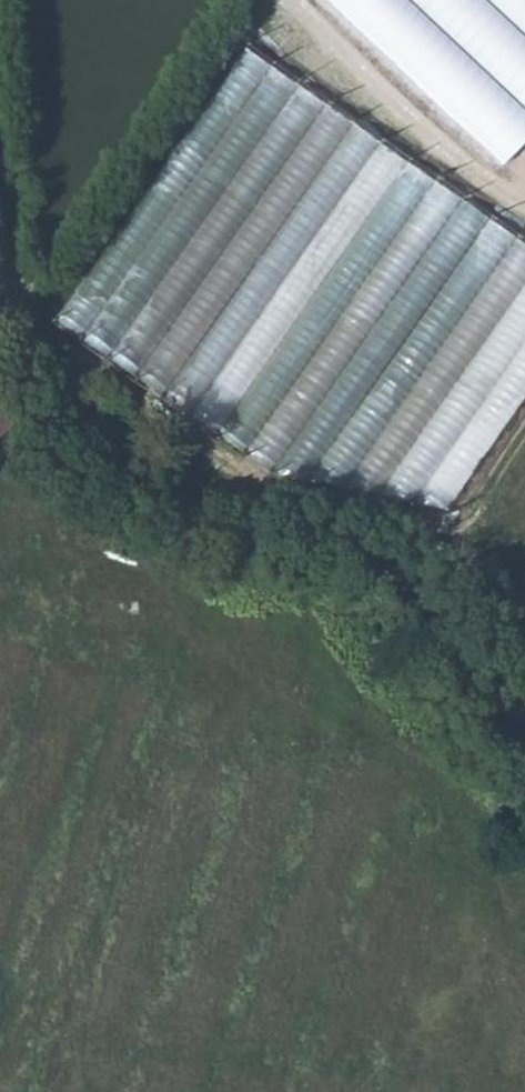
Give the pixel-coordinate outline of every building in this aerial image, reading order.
[(499,161),(524,135),(524,0),(330,0),(499,161)] [(243,47),(54,324),(273,479),(453,513),(524,410),(524,241),(243,47)] [(472,538),(524,620),(524,463),(472,538)]
